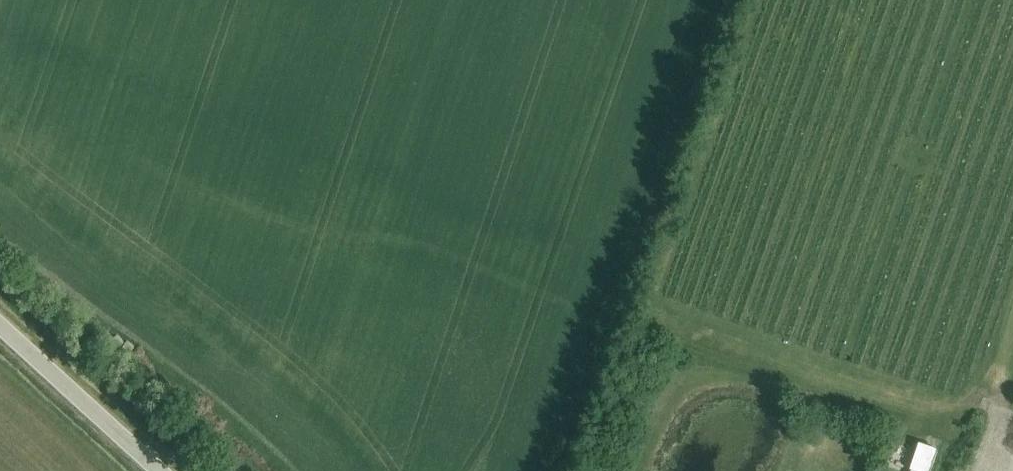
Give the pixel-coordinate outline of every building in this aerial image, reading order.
[(940,454),(930,470),(951,470),(956,463),(940,454)]
